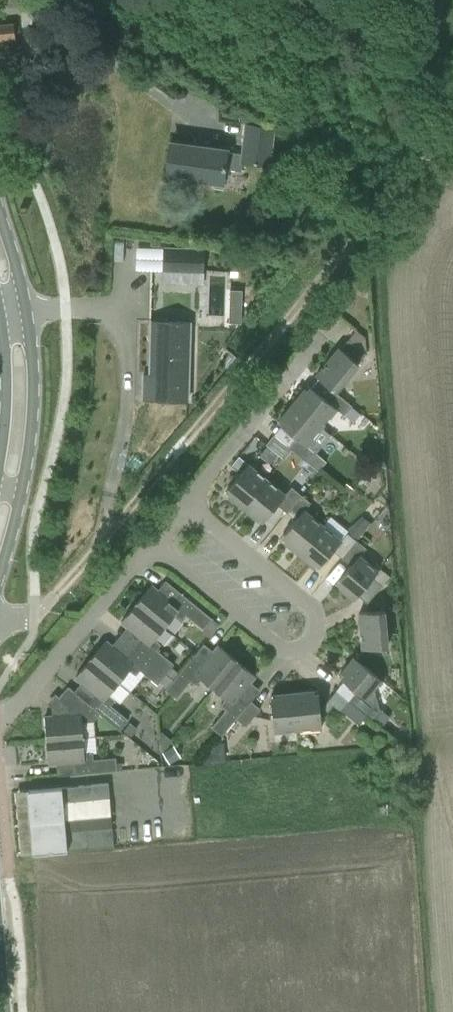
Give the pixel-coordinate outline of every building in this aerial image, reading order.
[(0,25),(0,39),(14,38),(13,24),(0,25)] [(226,150),(185,144),(176,143),(172,175),(178,176),(178,177),(185,178),(185,177),(222,182),(224,168),(240,171),(242,161),(268,164),(273,127),(245,124),(241,154),(226,151),(226,150)] [(163,272),(203,274),(204,248),(164,246),(163,272)] [(227,288),(227,300),(239,300),(239,288),(227,288)] [(187,400),(189,322),(151,321),(149,375),(142,374),(142,388),(149,389),(148,399),(187,400)] [(335,392),(365,353),(348,339),(340,349),(338,348),(315,376),(334,391),(335,392)] [(360,428),(367,419),(335,392),(334,391),(326,400),(308,385),(293,404),(322,428),(336,410),(360,428)] [(322,428),(293,404),(277,422),(296,437),(288,446),(291,449),(318,472),(326,462),(307,447),(322,428)] [(283,459),(291,449),(288,446),(273,434),(265,445),(283,459)] [(258,456),(268,464),(277,455),(267,446),(258,456)] [(243,508),(267,478),(264,475),(262,478),(247,465),(224,493),(243,508)] [(243,508),(261,523),(277,505),(286,512),(300,495),(291,487),(285,494),(276,486),(275,488),(269,483),(271,481),(267,478),(243,508)] [(297,555),(323,524),(319,522),(318,523),(311,518),(313,517),(304,510),(310,503),(300,495),(286,512),(295,520),(281,537),(285,540),(283,543),(297,555)] [(318,567),(332,550),(341,558),(355,541),(370,523),(361,516),(341,539),(332,532),(331,534),(325,529),(326,527),(323,524),(297,555),(312,567),(315,565),(318,567)] [(357,596),(378,570),(374,567),(373,568),(367,563),(368,562),(359,555),(365,548),(355,541),(341,558),(351,565),(336,582),(339,585),(337,587),(353,600),(357,596)] [(380,568),(378,570),(357,596),(367,603),(389,576),(380,568)] [(181,619),(185,614),(202,629),(205,625),(213,632),(218,625),(180,593),(172,602),(151,585),(135,603),(164,627),(173,615),(181,619)] [(164,627),(135,603),(120,622),(142,640),(134,649),(172,680),(178,673),(171,667),(173,664),(155,650),(160,645),(154,638),(164,627)] [(360,649),(388,647),(385,611),(357,612),(360,649)] [(129,691),(144,673),(156,684),(158,681),(166,688),(172,680),(134,649),(127,658),(105,641),(90,659),(118,683),(129,691)] [(200,679),(212,689),(236,661),(218,646),(200,667),(190,659),(178,673),(172,680),(166,688),(165,689),(175,698),(189,681),(195,685),(200,679)] [(379,709),(374,692),(382,682),(354,657),(338,676),(355,691),(348,700),(365,715),(380,727),(389,717),(379,709)] [(118,683),(90,659),(75,678),(96,695),(89,704),(99,713),(119,729),(126,720),(109,706),(115,700),(109,694),(118,683)] [(240,694),(255,676),(236,661),(212,689),(225,700),(220,705),(226,710),(211,727),(221,736),(235,719),(249,702),(240,694)] [(92,721),(99,713),(89,704),(67,687),(58,698),(69,707),(68,708),(69,715),(44,716),(45,741),(82,738),(94,737),(92,721)] [(309,729),(321,728),(318,693),(314,693),(313,689),(294,691),(298,731),(302,730),(301,727),(309,727),(309,729)] [(298,731),(294,691),(274,694),(274,697),(271,697),(274,733),(286,732),(285,729),(292,728),(293,731),(298,731)] [(358,724),(365,715),(348,700),(341,710),(358,724)] [(250,701),(249,702),(235,719),(245,726),(259,709),(250,701)] [(82,738),(45,741),(48,766),(56,765),(57,776),(128,770),(128,760),(115,761),(115,758),(92,760),(92,752),(83,753),(82,738)] [(200,764),(225,761),(223,742),(214,743),(199,761),(200,764)] [(168,764),(180,757),(173,745),(161,752),(168,764)] [(33,854),(113,847),(107,784),(28,790),(33,854)]
